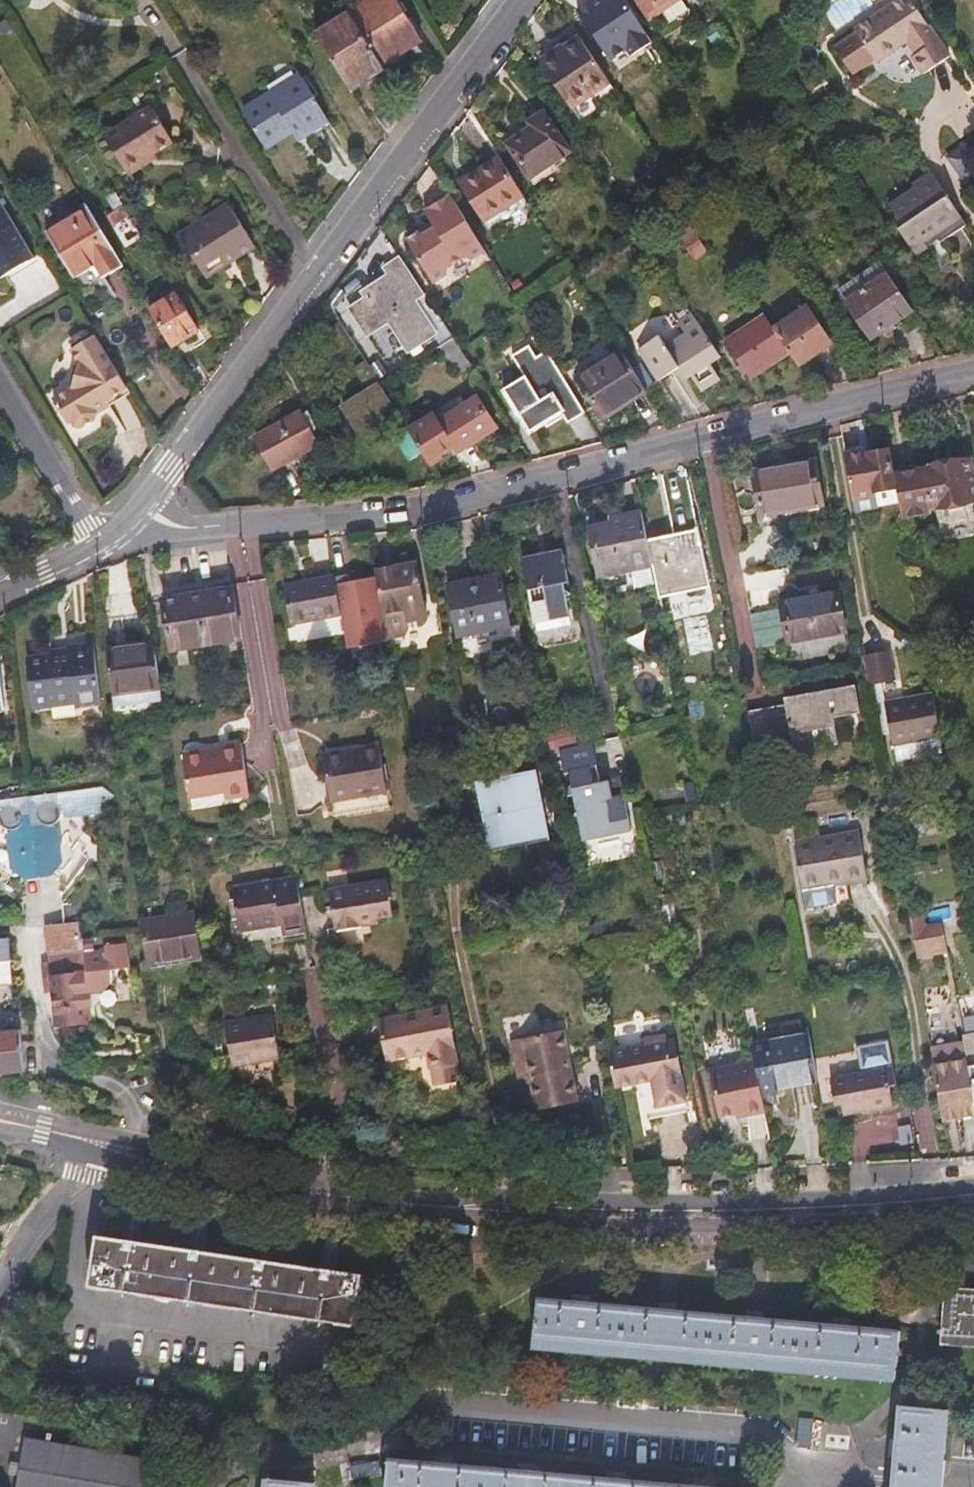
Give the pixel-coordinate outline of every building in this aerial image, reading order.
[(350,14),(383,67),(423,42),(398,0),(372,0),(350,14)] [(578,8),(619,64),(656,37),(629,0),(588,0),(578,8)] [(677,0),(638,0),(650,18),(654,15),(677,0)] [(683,0),(677,0),(654,15),(663,28),(676,20),(684,20),(689,16),(690,12),(690,11),(689,10),(683,0)] [(833,48),(855,79),(907,41),(916,53),(913,56),(925,73),(949,55),(911,0),(898,0),(833,48)] [(350,14),(316,34),(350,87),(383,67),(350,14)] [(731,46),(719,30),(710,37),(721,53),(731,46)] [(611,84),(583,42),(547,66),(575,109),(611,84)] [(350,87),(353,93),(386,72),(383,67),(350,87)] [(297,78),(272,93),(296,130),(303,126),(308,133),(324,123),(297,78)] [(272,93),(253,105),(276,142),(296,130),(272,93)] [(276,142),(253,105),(247,109),(270,146),(276,142)] [(152,109),(106,139),(130,177),(145,167),(143,164),(174,144),(152,109)] [(534,127),(509,143),(530,178),(571,152),(546,111),(530,121),(534,127)] [(296,130),(301,138),(308,133),(303,126),(296,130)] [(523,194),(500,157),(461,183),(483,219),(523,194)] [(939,233),(963,216),(960,212),(933,172),(916,185),(922,193),(897,211),(901,218),(907,226),(902,229),(914,246),(924,239),(937,230),(939,233)] [(485,224),(526,198),(523,194),(483,219),(485,224)] [(116,225),(130,217),(117,195),(109,199),(115,210),(106,215),(113,228),(116,225)] [(487,251),(453,195),(427,211),(435,224),(437,228),(427,234),(421,233),(409,240),(435,283),(450,273),(451,267),(466,257),(473,259),(487,251)] [(36,259),(0,200),(0,281),(36,259)] [(103,278),(123,266),(88,209),(48,233),(73,277),(95,265),(103,278)] [(207,280),(229,266),(227,262),(253,246),(231,209),(189,235),(199,253),(193,257),(207,280)] [(140,233),(133,221),(130,217),(116,225),(126,242),(140,233)] [(907,226),(901,218),(897,221),(902,229),(907,226)] [(437,228),(435,224),(421,233),(427,234),(437,228)] [(691,225),(678,234),(695,260),(707,250),(691,225)] [(181,239),(193,257),(199,253),(189,235),(181,239)] [(932,252),(924,239),(914,246),(922,259),(932,252)] [(227,262),(229,266),(255,250),(253,246),(227,262)] [(424,293),(402,258),(386,269),(392,279),(380,287),(377,283),(364,291),(368,298),(353,308),(369,334),(390,320),(410,350),(436,334),(415,299),(424,293)] [(865,290),(888,274),(880,262),(857,278),(865,290)] [(872,339),(913,310),(888,274),(865,290),(847,302),(872,339)] [(839,289),(847,302),(865,290),(857,278),(839,289)] [(149,310),(173,348),(200,332),(177,294),(149,310)] [(790,354),(799,367),(831,344),(809,308),(775,330),(790,354)] [(710,362),(720,355),(692,313),(678,323),(686,335),(668,346),(660,334),(640,348),(659,378),(680,365),(687,375),(691,373),(702,389),(720,377),(710,362)] [(790,354),(775,330),(766,317),(727,342),(751,379),(790,354)] [(110,400),(128,390),(95,335),(71,350),(81,364),(77,367),(73,376),(76,382),(56,392),(73,421),(77,418),(80,423),(87,424),(94,420),(98,414),(96,408),(110,400)] [(456,375),(471,365),(455,339),(440,348),(456,375)] [(571,421),(585,412),(547,350),(537,357),(529,345),(512,355),(525,376),(504,389),(530,431),(547,421),(550,425),(567,415),(571,421)] [(605,419),(647,393),(622,352),(580,378),(605,419)] [(393,404),(377,378),(343,400),(359,425),(370,418),(371,420),(384,412),(383,410),(393,404)] [(410,430),(429,462),(454,447),(459,453),(496,430),(476,398),(437,422),(432,416),(410,430)] [(112,406),(110,400),(96,408),(98,414),(112,406)] [(300,412),(257,436),(274,469),(318,445),(311,432),(316,429),(308,413),(302,416),(300,412)] [(907,539),(904,517),(898,488),(896,489),(889,451),(869,455),(872,470),(860,473),(867,510),(878,508),(876,493),(886,490),(893,530),(882,533),(884,543),(907,539)] [(933,512),(939,511),(938,508),(947,507),(947,512),(971,508),(970,503),(973,502),(973,471),(973,462),(926,471),(933,512)] [(815,464),(756,475),(765,527),(782,524),(781,512),(822,504),(815,464)] [(904,517),(933,512),(926,471),(896,475),(898,488),(904,517)] [(658,585),(659,593),(688,587),(689,592),(708,588),(691,505),(667,510),(672,535),(648,540),(658,585)] [(658,585),(648,540),(642,513),(622,517),(621,514),(611,516),(612,524),(589,529),(599,575),(631,568),(635,589),(658,585)] [(884,547),(908,543),(907,539),(884,543),(884,547)] [(534,615),(569,608),(564,584),(569,582),(562,550),(522,558),(534,615)] [(418,562),(376,571),(378,579),(390,638),(406,635),(409,629),(422,626),(426,624),(428,620),(429,615),(418,562)] [(390,638),(378,579),(354,583),(352,575),(336,577),(351,650),(390,642),(390,638)] [(500,575),(449,586),(460,638),(511,627),(500,575)] [(336,577),(285,587),(293,624),(342,615),(336,577)] [(241,640),(233,590),(165,601),(172,650),(241,640)] [(782,611),(789,642),(847,632),(840,593),(781,604),(782,611)] [(536,622),(570,615),(569,608),(534,615),(536,622)] [(753,616),(759,648),(789,642),(782,611),(753,616)] [(166,706),(156,644),(109,650),(117,712),(166,706)] [(69,656),(51,658),(28,661),(34,705),(75,701),(76,708),(104,705),(97,645),(68,648),(69,656)] [(50,650),(51,658),(69,656),(68,648),(50,650)] [(866,655),(871,685),(898,681),(893,651),(866,655)] [(750,712),(756,744),(781,739),(781,737),(793,735),(796,752),(840,745),(836,717),(861,713),(856,686),(786,699),(787,705),(750,712)] [(904,774),(948,767),(935,695),(888,703),(895,744),(898,744),(904,774)] [(574,725),(547,731),(550,750),(578,744),(574,725)] [(244,744),(186,753),(192,794),(228,789),(229,798),(252,794),(244,744)] [(390,791),(382,750),(351,755),(350,753),(327,756),(333,799),(390,791)] [(594,755),(567,760),(586,841),(632,831),(620,778),(601,783),(594,755)] [(538,770),(483,781),(489,813),(474,816),(480,851),(552,839),(538,770)] [(38,799),(31,808),(38,874),(53,873),(59,877),(59,876),(64,869),(61,837),(56,833),(60,832),(63,830),(65,829),(66,827),(67,826),(68,822),(68,819),(70,820),(71,821),(78,822),(106,819),(119,801),(107,792),(38,799)] [(31,808),(22,801),(0,803),(0,832),(1,833),(4,836),(7,837),(12,838),(9,843),(11,875),(18,881),(21,882),(28,874),(38,874),(31,808)] [(82,847),(78,822),(71,821),(70,820),(68,819),(68,822),(67,826),(66,827),(65,829),(63,830),(60,832),(56,833),(61,837),(64,869),(59,876),(66,876),(74,866),(73,857),(82,847)] [(861,831),(797,843),(808,909),(851,902),(848,883),(868,879),(861,831)] [(1,865),(1,873),(12,882),(18,881),(11,875),(9,843),(12,838),(7,837),(4,836),(1,833),(0,832),(0,865),(1,865)] [(53,873),(38,874),(39,885),(53,883),(59,877),(53,873)] [(39,885),(38,874),(28,874),(21,882),(25,886),(39,885)] [(308,931),(298,877),(234,887),(241,931),(266,927),(265,923),(283,921),(284,934),(308,931)] [(363,918),(379,915),(396,911),(390,879),(332,888),(339,931),(365,926),(363,918)] [(67,914),(109,911),(107,902),(66,906),(67,914)] [(915,943),(945,937),(948,937),(945,923),(928,925),(925,910),(911,913),(915,943)] [(110,920),(109,911),(67,914),(69,926),(84,924),(110,920)] [(204,956),(199,914),(145,921),(147,933),(151,964),(204,956)] [(381,923),(379,915),(363,918),(365,926),(381,923)] [(608,918),(595,920),(597,934),(610,932),(608,918)] [(85,940),(84,924),(69,926),(51,928),(55,965),(50,965),(44,966),(46,993),(53,993),(58,992),(61,1025),(93,1024),(90,994),(86,955),(85,940)] [(9,986),(4,941),(0,941),(0,986),(9,986)] [(666,941),(652,943),(654,957),(668,954),(666,941)] [(109,952),(86,955),(90,994),(105,993),(112,985),(110,971),(129,969),(127,947),(109,949),(109,952)] [(446,988),(428,991),(439,1046),(455,1043),(452,1029),(454,1029),(446,988)] [(439,1046),(428,991),(377,1001),(385,1040),(428,1032),(431,1047),(439,1046)] [(275,1017),(231,1025),(237,1066),(283,1058),(275,1017)] [(25,1071),(23,1044),(22,1031),(22,1030),(0,1032),(0,1074),(25,1071)] [(529,1058),(532,1074),(538,1103),(578,1094),(565,1030),(515,1041),(519,1060),(529,1058)] [(35,1042),(33,1031),(22,1031),(23,1044),(35,1042)] [(964,1036),(965,1041),(968,1058),(973,1086),(973,1088),(973,1034),(964,1036)] [(763,1091),(820,1082),(810,1035),(754,1045),(757,1062),(763,1091)] [(611,1056),(618,1088),(637,1084),(653,1081),(661,1080),(666,1107),(688,1102),(680,1055),(673,1057),(670,1042),(669,1036),(646,1040),(647,1049),(611,1056)] [(677,1041),(670,1042),(673,1057),(680,1055),(677,1041)] [(932,1047),(935,1064),(968,1058),(965,1041),(932,1047)] [(455,1043),(439,1046),(442,1063),(458,1060),(455,1043)] [(860,1048),(864,1076),(876,1075),(875,1070),(895,1067),(891,1043),(860,1048)] [(439,1046),(431,1047),(434,1064),(442,1063),(439,1046)] [(522,1076),(532,1074),(529,1058),(519,1060),(522,1076)] [(935,1064),(940,1091),(973,1086),(968,1058),(935,1064)] [(750,1117),(768,1114),(763,1091),(757,1062),(712,1071),(722,1116),(738,1113),(749,1111),(750,1117)] [(860,1077),(865,1108),(873,1107),(874,1112),(893,1108),(890,1088),(898,1087),(895,1067),(875,1070),(876,1075),(864,1076),(860,1077)] [(862,1109),(865,1108),(860,1077),(833,1081),(837,1104),(844,1103),(846,1112),(862,1109)] [(658,1108),(664,1107),(666,1107),(661,1080),(653,1081),(658,1108)] [(653,1081),(637,1084),(643,1121),(645,1122),(663,1118),(665,1117),(664,1107),(658,1108),(653,1081)] [(944,1119),(973,1113),(973,1088),(973,1086),(940,1091),(944,1119)] [(739,1119),(750,1117),(749,1111),(738,1113),(739,1119)] [(141,1227),(128,1225),(125,1243),(98,1238),(91,1288),(355,1325),(362,1276),(334,1272),(336,1255),(323,1253),(321,1270),(269,1263),(271,1246),(258,1244),(256,1261),(203,1254),(206,1236),(193,1234),(190,1251),(138,1244),(141,1227)] [(969,1285),(969,1293),(949,1291),(946,1343),(973,1345),(973,1285),(969,1285)] [(853,1320),(838,1319),(837,1327),(768,1321),(769,1313),(751,1311),(750,1320),(680,1314),(681,1305),(665,1304),(664,1312),(596,1306),(597,1298),(578,1296),(577,1305),(541,1301),(536,1350),(899,1381),(903,1332),(853,1328),(853,1320)] [(905,1407),(901,1445),(893,1444),(892,1460),(900,1461),(898,1481),(897,1486),(946,1486),(947,1484),(953,1411),(905,1407)] [(814,1420),(800,1419),(797,1447),(811,1449),(814,1420)] [(27,1440),(19,1486),(163,1486),(167,1464),(27,1440)] [(713,1479),(695,1478),(695,1486),(626,1480),(626,1471),(608,1470),(608,1478),(538,1472),(538,1463),(520,1461),(520,1470),(453,1465),(453,1456),(435,1454),(434,1464),(393,1460),(391,1486),(712,1486),(713,1479)]
